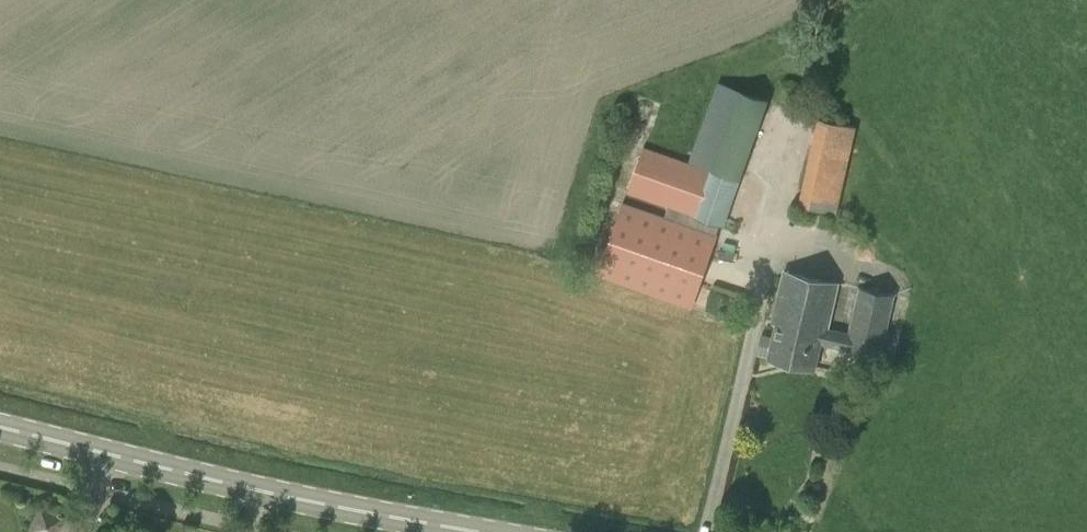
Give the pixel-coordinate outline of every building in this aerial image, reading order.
[(596,275),(692,308),(717,235),(716,235),(720,225),(723,226),(769,100),(717,81),(688,161),(643,146),(627,193),(668,207),(664,217),(622,201),(596,275)] [(817,119),(797,205),(836,214),(856,126),(817,119)] [(858,286),(848,332),(825,327),(828,327),(838,283),(783,270),(771,322),(776,323),(772,337),(761,334),(757,353),(768,356),(767,359),(815,370),(821,344),(881,357),(895,295),(858,286)]
